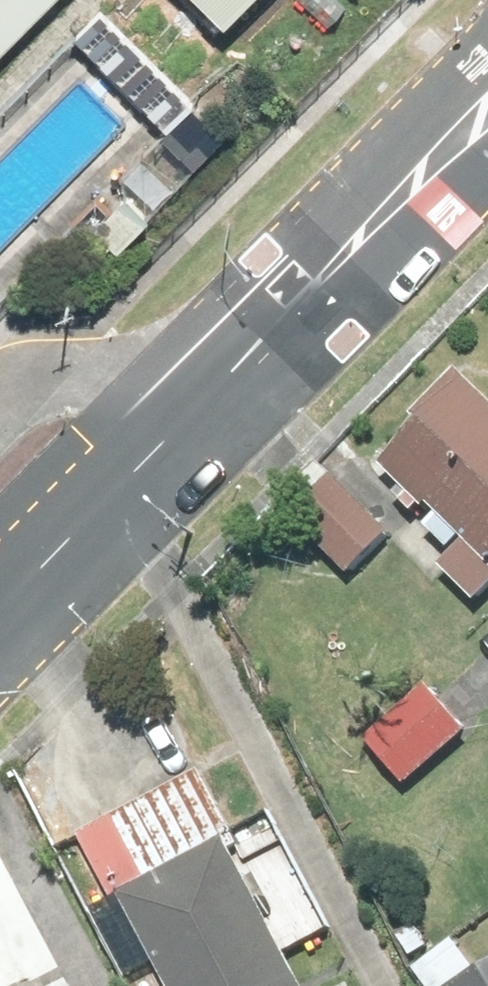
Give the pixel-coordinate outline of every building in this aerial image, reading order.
[(30,0),(0,0),(0,29),(30,0)] [(232,27),(259,0),(204,0),(232,27)] [(106,4),(78,32),(176,130),(204,102),(106,4)] [(385,452),(473,542),(450,565),(481,597),(487,590),(487,394),(467,372),(385,452)] [(394,539),(332,475),(295,511),(357,575),(394,539)] [(471,726),(430,683),(375,735),(416,779),(471,726)] [(92,828),(173,985),(312,985),(202,772),(92,828)] [(458,985),(487,985),(487,970),(458,985)]
